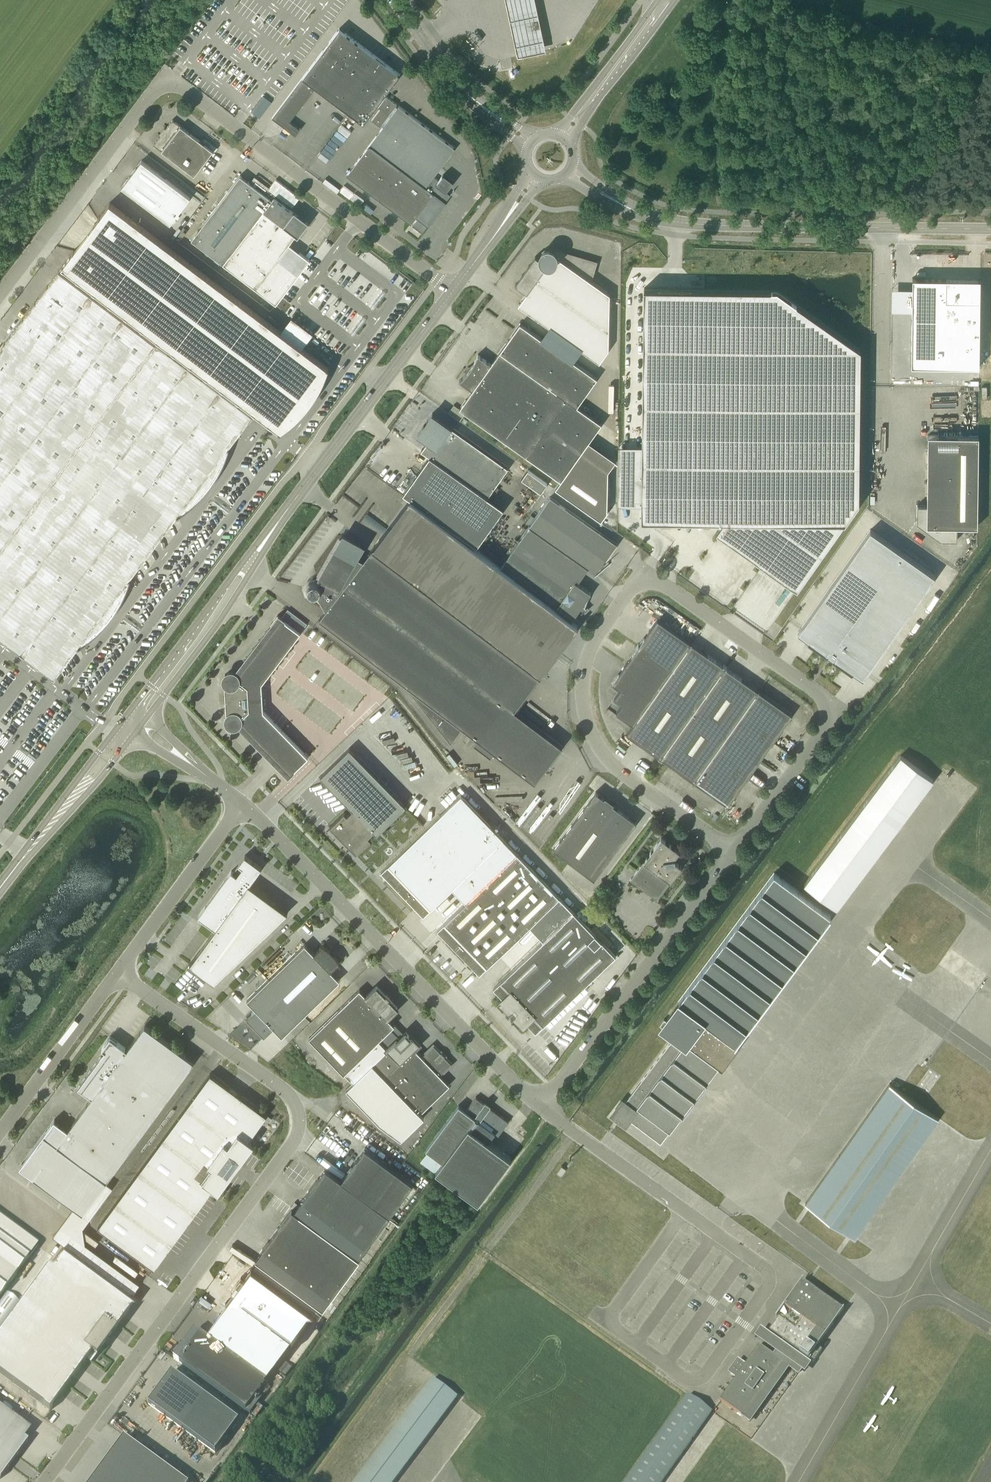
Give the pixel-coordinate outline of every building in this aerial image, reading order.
[(517,55),(545,49),(535,0),(506,0),(517,55)] [(288,96),(301,106),(315,87),(363,123),(400,74),(345,33),(343,35),(337,31),(288,96)] [(386,96),(380,104),(378,107),(380,108),(372,119),(380,126),(381,124),(383,126),(347,174),(411,223),(416,216),(418,217),(415,221),(425,229),(451,194),(446,191),(454,181),(443,174),(438,180),(434,176),(455,148),(399,105),(398,107),(396,105),(397,104),(386,96)] [(153,144),(194,175),(213,150),(172,119),(153,144)] [(142,160),(128,178),(122,186),(170,223),(176,215),(190,197),(158,172),(142,160)] [(234,183),(191,239),(223,263),(276,303),(293,281),(272,266),(295,235),(296,236),(302,228),(307,222),(300,217),(294,212),(274,197),(275,196),(267,189),(270,186),(266,183),(263,186),(255,180),(252,184),(240,175),(234,183)] [(54,678),(78,647),(79,647),(83,644),(88,641),(92,638),(103,627),(111,618),(118,607),(125,594),(127,589),(129,584),(130,579),(177,516),(178,516),(182,513),(186,510),(191,507),(201,496),(209,487),(217,476),(224,463),(226,458),(228,453),(229,448),(228,447),(252,416),(255,412),(280,432),(284,429),(287,426),(291,424),(296,419),(297,418),(302,413),(303,412),(307,407),(308,406),(312,401),(313,400),(316,394),(317,393),(320,387),(321,386),(324,380),(325,376),(327,372),(329,367),(328,367),(110,202),(97,218),(73,250),(59,270),(3,344),(0,347),(0,638),(54,678)] [(189,219),(175,239),(178,241),(189,227),(189,228),(193,222),(189,219)] [(516,283),(515,284),(516,285),(521,288),(522,289),(527,292),(518,304),(599,362),(608,349),(610,294),(592,281),(597,261),(553,248),(550,247),(547,247),(544,248),(542,250),(540,253),(539,256),(539,258),(536,256),(535,256),(535,257),(529,265),(528,266),(522,274),(522,275),(516,283)] [(957,277),(911,277),(911,365),(979,365),(979,277),(967,277),(967,281),(957,281),(957,277)] [(644,288),(641,519),(725,520),(716,532),(797,589),(859,502),(861,348),(777,289),(644,288)] [(461,378),(459,380),(459,381),(460,381),(472,390),(459,408),(467,414),(475,419),(527,456),(561,480),(555,488),(600,521),(607,511),(608,491),(608,471),(581,452),(601,423),(576,406),(596,378),(520,323),(500,351),(491,364),(478,355),(478,354),(476,357),(475,360),(473,363),(472,366),(470,368),(468,371),(466,374),(464,376),(461,378)] [(508,467),(450,426),(442,420),(441,422),(433,417),(426,427),(424,429),(426,439),(428,440),(421,450),(429,455),(403,493),(477,545),(503,507),(487,496),(508,467)] [(917,504),(917,522),(941,539),(956,539),(957,525),(976,525),(977,525),(979,435),(958,434),(957,449),(928,449),(927,504),(917,504)] [(547,483),(527,470),(521,478),(540,492),(547,483)] [(529,526),(588,568),(595,573),(594,573),(595,574),(598,572),(597,570),(599,567),(601,568),(604,565),(602,563),(606,558),(606,559),(617,543),(616,543),(550,497),(529,526)] [(320,578),(318,581),(316,580),(313,580),(311,581),(309,582),(307,584),(306,586),(306,589),(306,591),(307,593),(309,595),(311,597),(314,597),(316,597),(318,596),(326,609),(319,618),(327,624),(415,690),(412,694),(444,735),(455,721),(463,727),(471,733),(479,739),(535,781),(562,745),(514,709),(541,674),(578,626),(410,499),(373,547),(363,560),(357,557),(361,550),(340,539),(319,577),(320,578)] [(880,524),(807,627),(818,634),(817,635),(837,649),(837,648),(843,652),(842,653),(862,666),(871,672),(873,673),(945,571),(880,524)] [(529,526),(501,567),(573,617),(579,609),(582,611),(580,613),(581,613),(583,611),(586,608),(584,606),(589,595),(591,592),(577,583),(588,568),(529,526)] [(226,705),(227,718),(227,719),(227,720),(227,721),(228,722),(229,723),(229,724),(230,724),(231,725),(232,725),(233,725),(234,725),(235,725),(236,725),(237,724),(238,724),(239,723),(240,722),(240,721),(283,765),(280,768),(288,776),(295,769),(307,756),(263,711),(261,683),(300,632),(286,621),(278,615),(271,624),(274,626),(237,675),(236,674),(235,673),(234,672),(233,672),(232,672),(231,672),(230,672),(229,672),(228,673),(227,673),(226,674),(225,675),(225,676),(225,677),(224,678),(224,679),(225,680),(225,693),(229,693),(229,704),(226,705)] [(633,724),(691,642),(657,619),(612,682),(621,688),(614,697),(623,703),(617,712),(633,724)] [(661,757),(725,666),(691,642),(633,724),(627,733),(661,757)] [(661,757),(695,781),(759,690),(725,666),(661,757)] [(792,714),(759,690),(695,781),(728,804),(792,714)] [(15,743),(19,736),(9,730),(4,737),(15,743)] [(320,776),(353,809),(347,814),(344,811),(330,825),(357,853),(371,839),(368,836),(374,830),(377,834),(406,805),(350,748),(320,776)] [(933,779),(901,755),(804,883),(837,908),(933,779)] [(753,782),(750,786),(756,791),(760,786),(753,782)] [(594,878),(637,821),(613,804),(614,802),(605,795),(604,797),(596,791),(590,799),(554,848),(594,878)] [(389,864),(382,871),(423,915),(503,838),(461,794),(389,864)] [(662,837),(631,879),(658,899),(682,866),(675,861),(675,858),(680,851),(662,837)] [(445,922),(438,929),(480,973),(487,966),(530,924),(559,896),(517,852),(503,838),(473,867),(487,881),(445,922)] [(190,964),(215,982),(288,912),(249,884),(262,867),(245,855),(233,872),(232,871),(199,916),(216,928),(190,964)] [(628,1118),(661,1143),(667,1135),(718,1066),(722,1069),(739,1046),(736,1043),(831,915),(774,873),(679,1000),(678,998),(659,1025),(675,1036),(624,1103),(623,1103),(615,1113),(619,1116),(620,1117),(622,1118),(626,1121),(628,1118)] [(544,939),(573,910),(559,896),(530,924),(544,939)] [(511,1006),(515,1009),(518,1013),(516,1015),(524,1024),(527,1021),(536,1031),(616,954),(609,947),(573,910),(544,939),(494,987),(503,997),(501,1000),(509,1008),(511,1006)] [(323,944),(314,953),(305,943),(298,950),(247,999),(282,1035),(333,986),(340,979),(331,970),(340,962),(339,960),(337,957),(336,955),(334,953),(333,952),(331,950),(329,948),(327,947),(325,945),(323,944)] [(344,1073),(373,1045),(395,1024),(388,1017),(398,1007),(390,1000),(390,997),(387,994),(384,994),(377,986),(367,996),(360,988),(309,1037),(344,1073)] [(55,1120),(20,1167),(75,1207),(98,1175),(107,1181),(195,1061),(145,1025),(127,1049),(111,1037),(102,1048),(107,1052),(102,1058),(101,1057),(79,1087),(92,1097),(68,1130),(55,1120)] [(443,1091),(450,1084),(440,1074),(452,1063),(445,1056),(445,1055),(442,1051),(441,1052),(434,1045),(422,1056),(415,1048),(420,1043),(411,1034),(409,1036),(405,1032),(397,1040),(395,1039),(386,1048),(387,1049),(346,1088),(380,1123),(401,1139),(425,1117),(420,1112),(443,1091)] [(211,1073),(98,1226),(154,1268),(214,1187),(218,1190),(254,1142),(249,1139),(264,1118),(267,1114),(211,1073)] [(809,1204),(831,1220),(851,1234),(855,1237),(939,1118),(900,1091),(890,1083),(806,1202),(809,1204)] [(479,1202),(511,1158),(489,1141),(495,1132),(499,1134),(509,1121),(476,1096),(466,1110),(459,1104),(426,1148),(443,1161),(436,1170),(479,1202)] [(390,1215),(414,1183),(365,1147),(342,1179),(390,1215)] [(557,1172),(562,1175),(566,1168),(562,1165),(557,1172)] [(390,1215),(342,1179),(325,1168),(302,1200),(366,1247),(390,1215)] [(360,1258),(292,1208),(263,1248),(330,1298),(360,1258)] [(28,1258),(0,1237),(0,1297),(28,1258)] [(0,1330),(0,1373),(51,1410),(93,1352),(98,1356),(140,1298),(133,1293),(64,1243),(0,1330)] [(233,1292),(225,1303),(292,1352),(318,1316),(252,1268),(245,1277),(244,1278),(241,1277),(231,1290),(233,1292)] [(778,1352),(802,1369),(809,1358),(814,1362),(822,1350),(818,1346),(843,1310),(808,1285),(807,1284),(806,1283),(802,1281),(800,1284),(802,1285),(799,1289),(797,1288),(784,1307),(786,1308),(770,1330),(785,1341),(780,1349),(778,1352)] [(0,1301),(0,1327),(19,1301),(13,1297),(6,1292),(0,1301)] [(184,1344),(174,1358),(246,1412),(267,1383),(200,1333),(190,1348),(184,1344)] [(726,1392),(720,1400),(729,1406),(750,1421),(771,1391),(789,1366),(798,1373),(799,1373),(802,1369),(778,1352),(775,1356),(760,1345),(754,1352),(752,1356),(748,1363),(747,1362),(745,1365),(738,1359),(728,1373),(735,1379),(731,1386),(726,1392)] [(215,1453),(239,1421),(172,1372),(148,1404),(215,1453)] [(458,1397),(433,1379),(355,1481),(394,1481),(458,1397)] [(689,1395),(633,1473),(626,1481),(661,1481),(668,1473),(712,1411),(689,1395)] [(12,1460),(17,1454),(18,1454),(19,1454),(17,1453),(26,1441),(27,1442),(24,1439),(16,1433),(22,1424),(25,1426),(25,1425),(0,1407),(0,1451),(12,1460)] [(91,1481),(185,1481),(124,1437),(91,1481)] [(7,1467),(8,1467),(9,1467),(8,1466),(12,1460),(0,1451),(0,1476),(7,1467)]
